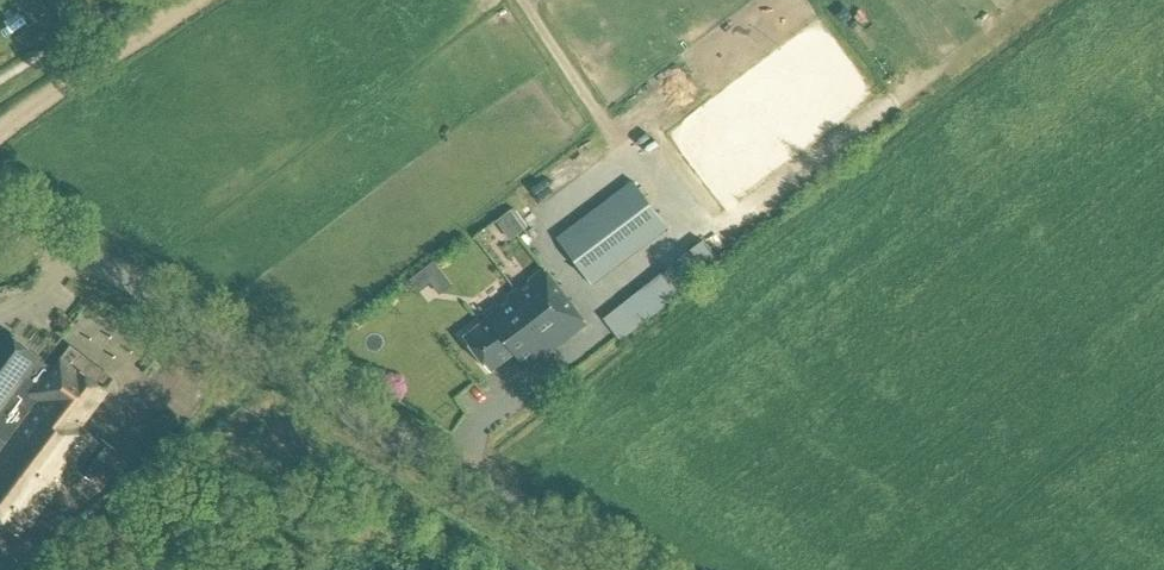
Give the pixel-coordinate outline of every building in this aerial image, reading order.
[(557,238),(593,286),(670,228),(633,180),(557,238)] [(525,229),(511,210),(496,221),(510,240),(525,229)] [(706,270),(691,250),(678,260),(693,280),(706,270)] [(439,255),(414,273),(432,298),(458,280),(439,255)] [(693,280),(678,260),(666,269),(681,289),(693,280)] [(528,368),(586,323),(544,268),(505,298),(484,314),(487,319),(464,337),(491,372),(516,353),(528,368)] [(681,289),(666,269),(652,280),(667,300),(681,289)] [(639,321),(667,300),(652,280),(624,301),(639,321)] [(639,321),(624,301),(613,309),(629,329),(639,321)] [(6,442),(0,450),(0,521),(22,538),(75,468),(91,480),(115,448),(98,435),(96,438),(80,427),(107,392),(105,391),(112,381),(112,378),(74,349),(70,349),(63,359),(62,358),(54,369),(43,361),(44,360),(4,329),(0,334),(0,437),(6,442)]
